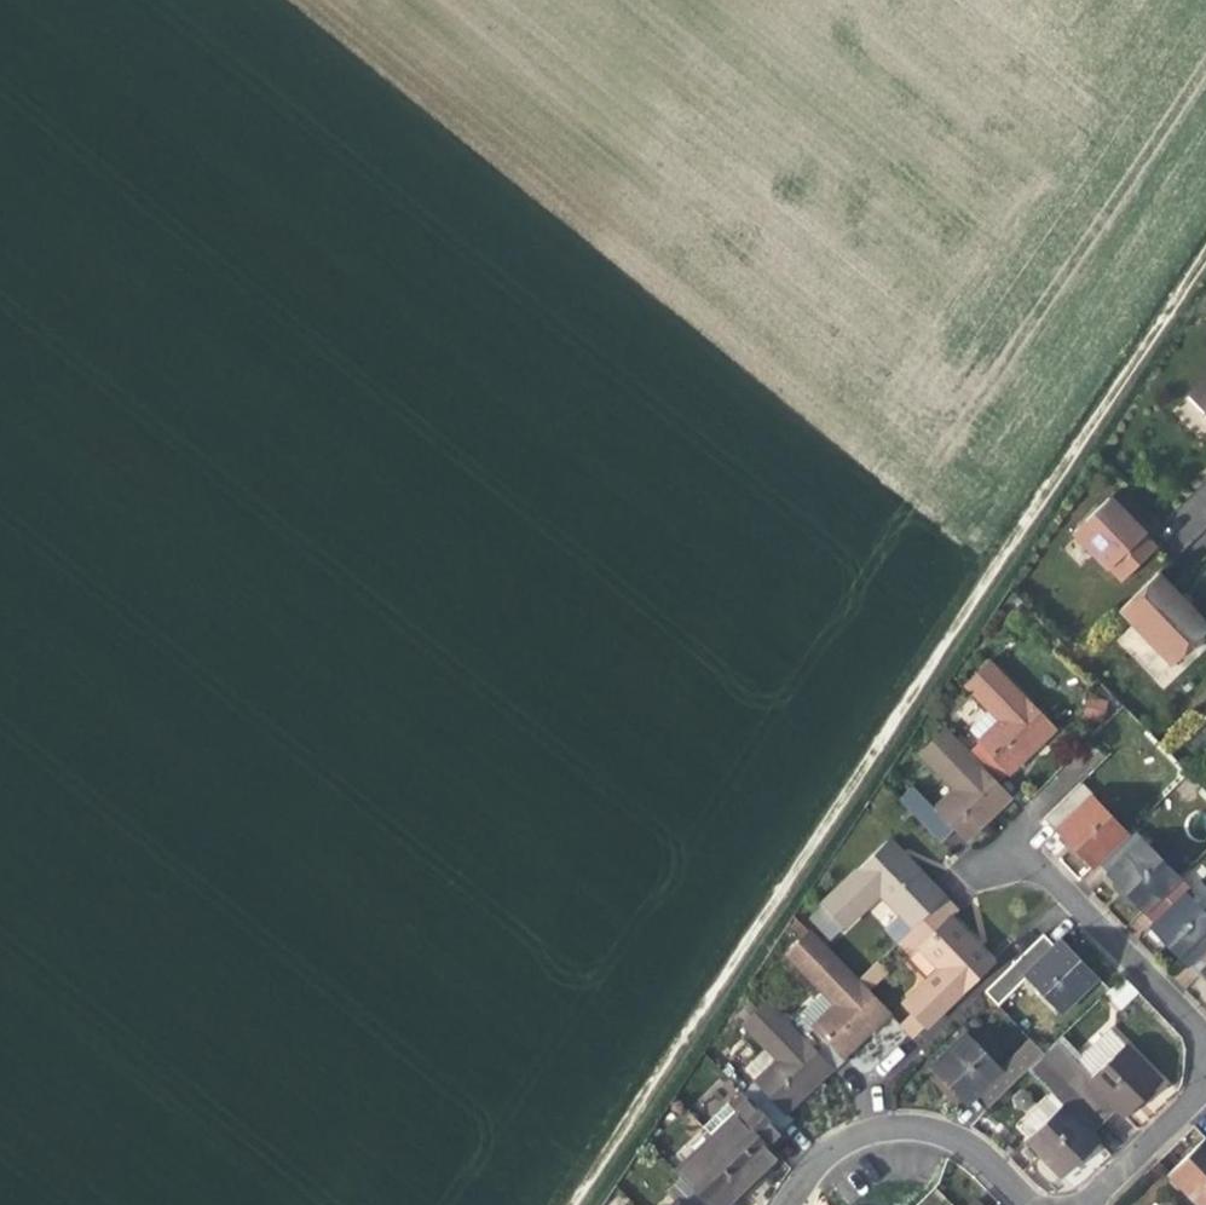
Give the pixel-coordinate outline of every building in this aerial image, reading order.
[(1188,396),(1205,414),(1205,379),(1188,396)] [(1108,498),(1102,503),(1123,524),(1128,519),(1108,498)] [(1102,503),(1073,531),(1121,580),(1155,548),(1138,530),(1128,519),(1123,524),(1102,503)] [(1157,572),(1119,609),(1172,664),(1205,631),(1205,623),(1184,600),(1157,572)] [(977,737),(964,749),(997,783),(1027,753),(1053,728),(988,661),(965,684),(988,708),(968,728),(977,737)] [(1104,718),(1107,700),(1087,696),(1084,715),(1104,718)] [(934,807),(953,827),(964,839),(989,815),(1009,795),(997,783),(964,749),(944,729),(920,752),(954,787),(934,807)] [(1091,867),(1095,863),(1127,831),(1079,781),(1042,817),(1070,845),(1091,867)] [(940,840),(953,827),(934,807),(911,784),(898,797),(940,840)] [(1121,891),(1142,912),(1180,875),(1132,827),(1127,831),(1095,863),(1121,891)] [(882,927),(896,942),(944,895),(916,866),(887,837),(821,900),(845,926),(865,906),(878,894),(897,913),(882,927)] [(1153,923),(1186,892),(1191,887),(1180,875),(1142,912),(1153,923)] [(1186,892),(1153,923),(1149,927),(1168,947),(1185,964),(1189,960),(1205,944),(1205,912),(1186,892)] [(958,910),(944,895),(896,942),(910,956),(919,947),(937,966),(916,987),(901,1001),(911,1011),(899,1023),(913,1037),(993,960),(968,933),(952,916),(958,910)] [(865,906),(845,926),(858,939),(878,920),(865,906)] [(823,991),(788,1025),(829,1068),(864,1035),(888,1012),(808,928),(784,951),(823,991)] [(1015,984),(1024,975),(1057,944),(1046,932),(1003,972),(1015,984)] [(1062,939),(1057,944),(1024,975),(1060,1013),(1098,976),(1081,959),(1062,939)] [(1189,960),(1205,978),(1205,944),(1189,960)] [(897,968),(916,987),(937,966),(919,947),(910,956),(897,968)] [(996,1003),(1015,984),(1003,972),(984,991),(996,1003)] [(1128,980),(1109,995),(1120,1008),(1138,994),(1128,980)] [(808,1088),(829,1068),(788,1025),(765,1001),(742,1023),(777,1059),(743,1092),(779,1131),(792,1119),(784,1111),(808,1088)] [(1107,1025),(1071,1061),(1116,1108),(1124,1116),(1161,1081),(1137,1056),(1124,1043),(1107,1025)] [(965,1104),(970,1099),(1003,1068),(967,1031),(929,1067),(934,1072),(961,1100),(965,1104)] [(1003,1068),(970,1099),(982,1111),(1027,1068),(1040,1056),(1044,1053),(1032,1040),(1003,1068)] [(1103,1121),(1116,1108),(1071,1061),(1053,1043),(1044,1053),(1040,1056),(1103,1121)] [(1047,1089),(1090,1133),(1103,1121),(1040,1056),(1027,1068),(1047,1089)] [(955,1105),(961,1100),(934,1072),(928,1077),(942,1092),(955,1105)] [(1098,1141),(1090,1133),(1047,1089),(1021,1114),(1018,1127),(1027,1136),(1025,1138),(1061,1176),(1084,1154),(1098,1141)] [(743,1092),(731,1104),(767,1143),(779,1131),(743,1092)] [(767,1143),(731,1104),(729,1102),(704,1126),(715,1137),(753,1177),(767,1163),(777,1153),(767,1143)] [(682,1178),(708,1204),(723,1204),(734,1194),(753,1177),(715,1137),(677,1173),(682,1178)] [(1204,1137),(1188,1153),(1169,1171),(1202,1204),(1205,1204),(1205,1138),(1204,1137)] [(680,1201),(684,1204),(708,1204),(682,1178),(669,1190),(680,1201)] [(1165,1197),(1156,1204),(1172,1204),(1165,1197)]
